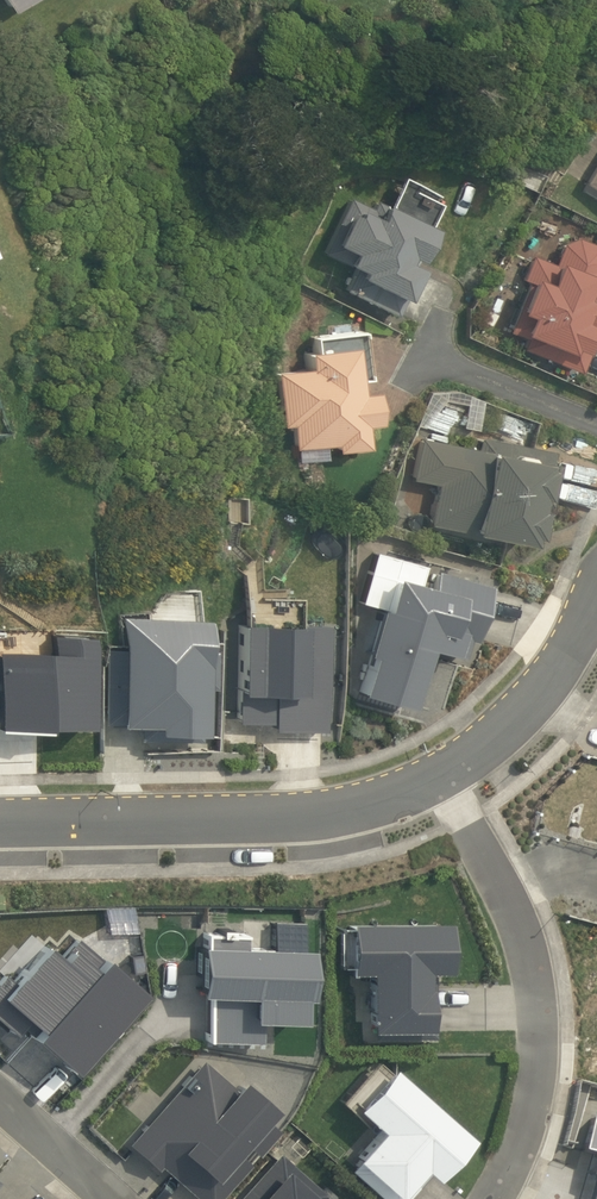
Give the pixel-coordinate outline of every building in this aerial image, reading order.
[(13,10),(29,0),(7,0),(13,10)] [(586,184),(596,191),(596,166),(586,184)] [(352,197),(324,253),(357,268),(345,290),(399,314),(408,294),(411,295),(426,264),(412,258),(415,252),(424,256),(440,224),(389,200),(387,203),(379,199),(374,207),(352,197)] [(531,283),(510,333),(527,339),(522,351),(583,374),(595,342),(593,342),(596,330),(596,331),(596,245),(578,239),(564,245),(556,265),(532,256),(523,280),(531,283)] [(385,417),(380,386),(365,388),(363,377),(373,376),(368,327),(316,334),(317,347),(309,348),(311,364),(276,369),(283,425),(294,424),(296,447),(338,440),(339,448),(371,443),(368,420),(385,417)] [(551,501),(560,460),(555,459),(557,449),(482,437),(480,447),(421,436),(413,478),(439,482),(431,523),(535,540),(536,531),(541,532),(547,503),(543,503),(543,499),(551,501)] [(428,582),(388,571),(380,604),(374,603),(362,648),(366,650),(354,686),(405,701),(422,643),(450,651),(456,633),(472,638),(489,581),(433,566),(428,582)] [(150,731),(199,732),(201,617),(118,616),(119,648),(104,648),(102,723),(121,723),(122,726),(151,727),(150,731)] [(270,729),(322,729),(324,623),(237,621),(235,721),(270,721),(270,729)] [(444,967),(445,917),(346,917),(346,968),(365,968),(365,1026),(372,1026),(371,1037),(434,1037),(433,967),(444,967)] [(302,991),(303,942),(243,941),(243,931),(229,930),(229,925),(216,924),(216,930),(203,929),(203,940),(195,940),(192,988),(205,989),(204,1038),(257,1039),(257,1014),(295,1015),(296,991),(302,991)] [(22,1024),(67,1064),(137,985),(96,949),(95,951),(74,932),(57,952),(41,938),(9,973),(2,967),(0,969),(0,1020),(9,1027),(22,1012),(28,1018),(22,1024)] [(201,1058),(127,1142),(156,1168),(159,1165),(199,1198),(212,1198),(275,1128),(262,1116),(270,1105),(238,1076),(230,1085),(201,1058)] [(388,1063),(351,1104),(376,1126),(350,1155),(356,1160),(348,1168),(383,1198),(403,1198),(427,1172),(430,1175),(468,1133),(388,1063)] [(591,1174),(583,1198),(596,1198),(596,1112),(588,1109),(577,1147),(590,1150),(584,1172),(591,1174)] [(325,1196),(275,1153),(236,1198),(323,1198),(325,1196)]
